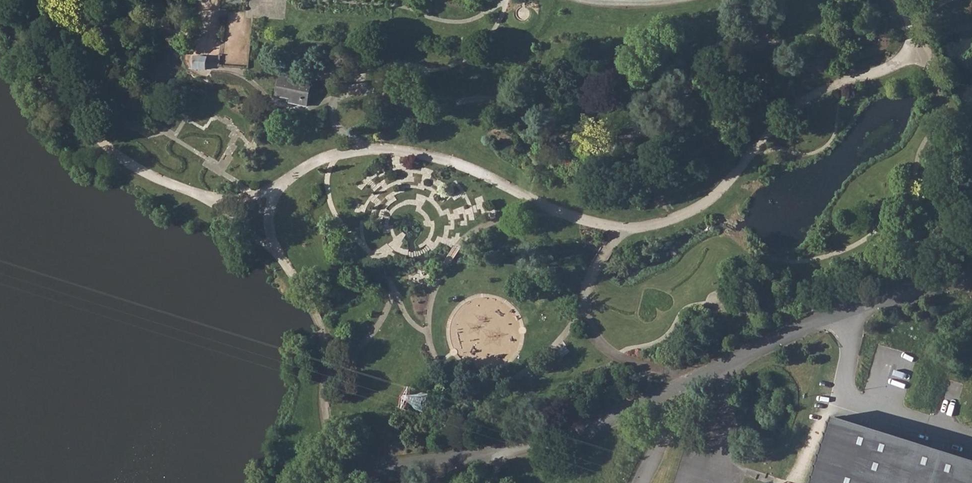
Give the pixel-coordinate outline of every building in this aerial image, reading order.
[(195,70),(206,71),(207,58),(195,57),(195,70)] [(289,102),(308,106),(312,85),(294,81),(295,77),(280,74),(276,95),(290,98),(289,102)] [(342,245),(340,231),(328,232),(329,246),(342,245)] [(812,278),(800,282),(803,291),(815,286),(812,278)] [(838,405),(813,482),(971,482),(971,451),(838,405)]
